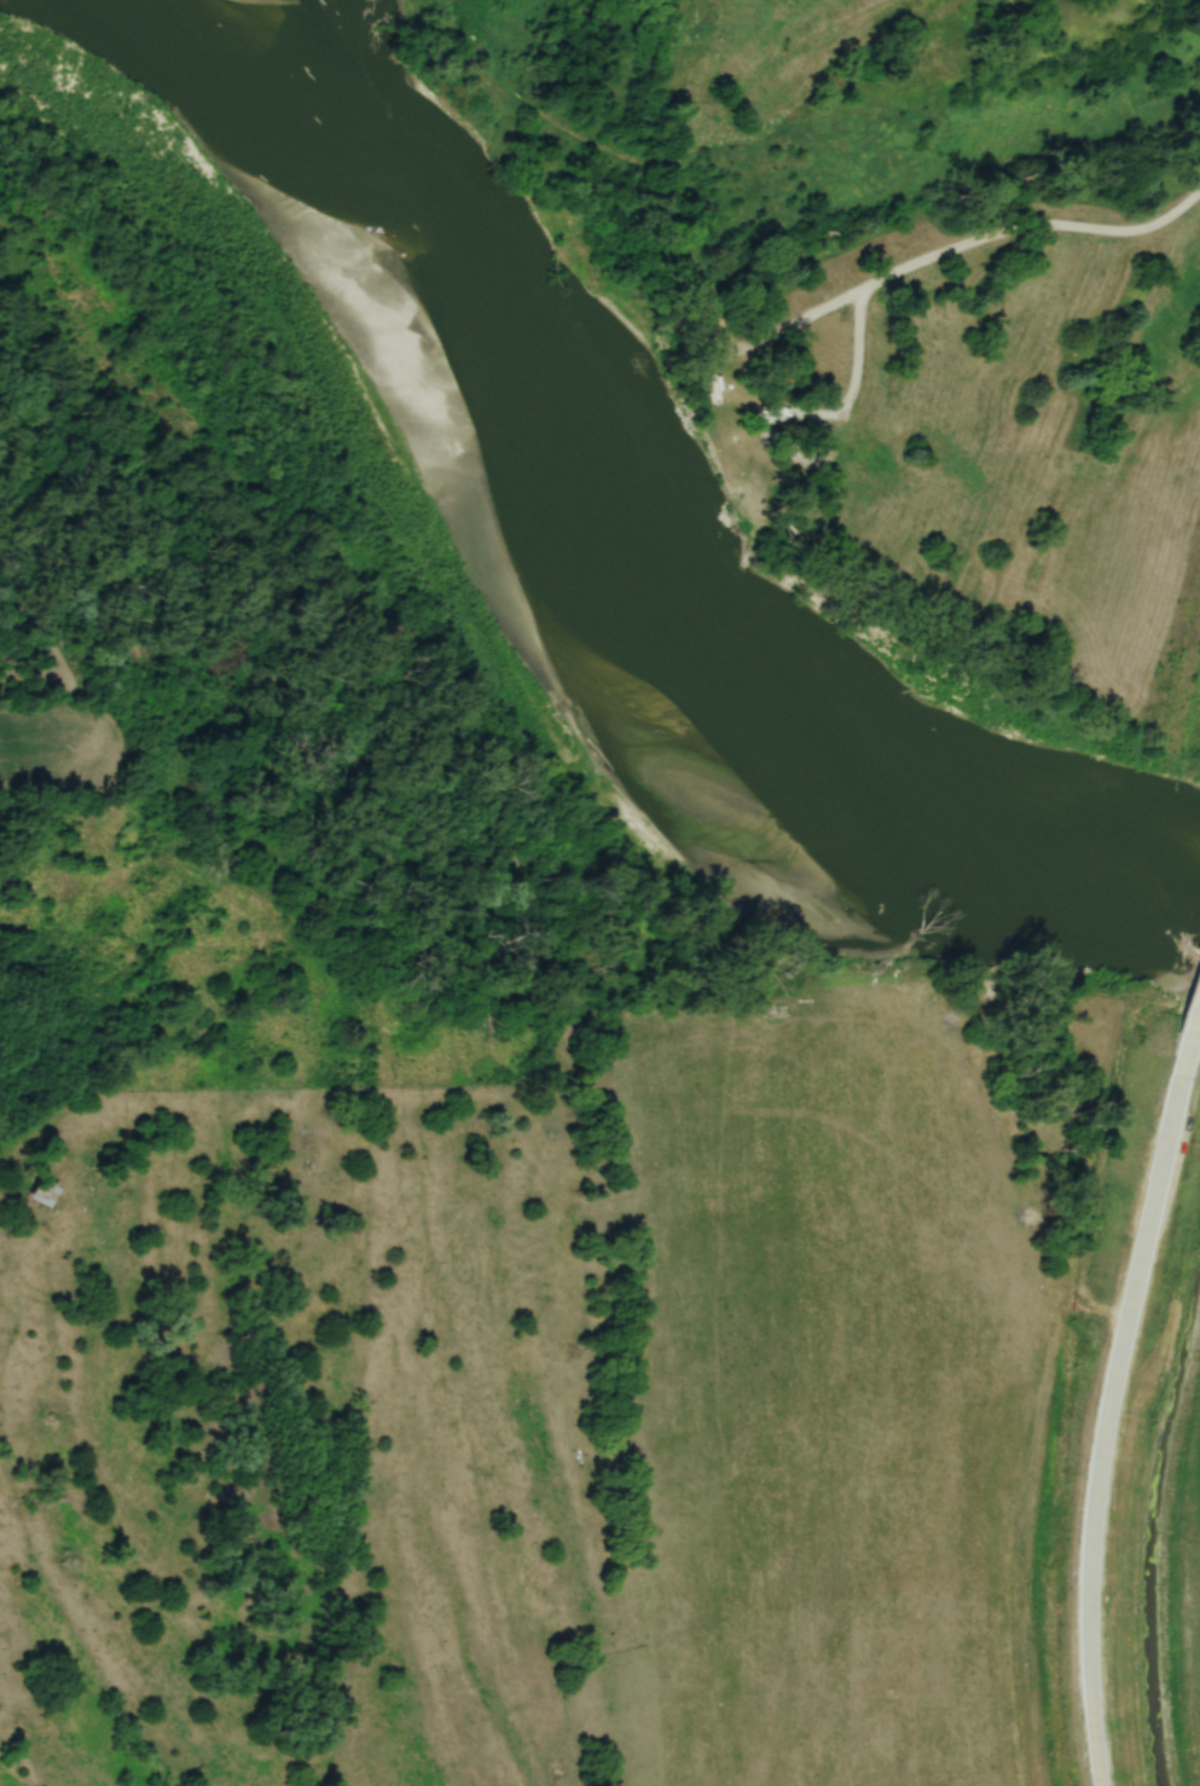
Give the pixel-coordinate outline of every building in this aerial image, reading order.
[(37,1211),(51,1190),(34,1179),(20,1200),(37,1211)]
